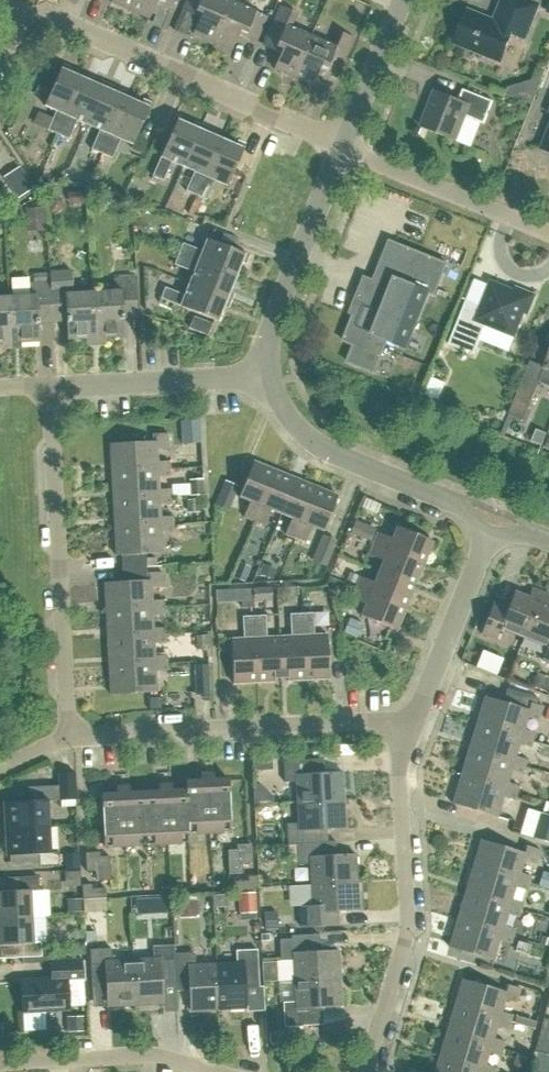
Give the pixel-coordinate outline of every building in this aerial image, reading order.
[(129,12),(134,0),(111,0),(110,3),(129,12)] [(148,20),(155,4),(172,12),(178,0),(134,0),(129,12),(148,20)] [(213,43),(230,2),(225,0),(187,0),(182,12),(199,19),(193,34),(213,43)] [(521,38),(520,39),(525,41),(540,6),(525,0),(504,0),(495,22),(469,11),(456,44),(501,63),(513,34),(521,38)] [(213,43),(231,51),(238,36),(254,43),(266,18),(230,2),(213,43)] [(274,70),(293,78),(311,37),(290,28),(296,14),(279,7),(262,46),(281,54),(274,70)] [(293,78),(312,87),(318,71),(336,79),(353,39),(339,32),(332,47),(311,37),(293,78)] [(47,131),(57,135),(82,79),(68,72),(70,68),(62,65),(44,105),(56,111),(47,131)] [(507,93),(534,104),(542,81),(535,78),(510,86),(507,93)] [(77,120),(88,125),(106,84),(99,81),(97,85),(82,79),(57,135),(68,140),(77,120)] [(90,150),(101,154),(126,98),(112,92),(113,88),(106,84),(88,125),(99,130),(90,150)] [(422,127),(456,140),(465,117),(484,125),(494,102),(464,91),(459,103),(436,94),(422,127)] [(101,154),(112,159),(121,140),(132,145),(150,104),(142,101),(141,105),(126,98),(101,154)] [(172,162),(183,167),(200,126),(193,123),(191,127),(176,120),(152,177),(163,182),(172,162)] [(186,192),(196,196),(220,140),(205,133),(207,129),(200,126),(183,167),(194,172),(186,192)] [(196,196),(207,201),(215,181),(227,186),(244,146),(236,143),(235,146),(220,140),(196,196)] [(4,176),(17,197),(33,186),(20,165),(4,176)] [(60,202),(50,202),(50,212),(57,212),(60,208),(60,202)] [(25,230),(43,230),(43,206),(24,207),(25,230)] [(178,254),(236,277),(242,262),(246,264),(249,256),(208,240),(203,251),(183,243),(178,254)] [(370,280),(345,343),(355,347),(349,363),(376,374),(389,342),(408,349),(430,293),(435,296),(447,264),(394,243),(378,284),(370,280)] [(191,284),(231,300),(234,293),(230,292),(236,277),(178,254),(174,265),(195,274),(191,284)] [(51,282),(50,282),(52,322),(66,321),(67,340),(96,338),(93,292),(72,292),(71,281),(71,270),(50,272),(51,282)] [(93,292),(96,338),(123,337),(122,318),(137,317),(135,278),(114,279),(114,291),(93,292)] [(467,300),(448,344),(474,354),(485,325),(514,336),(524,312),(528,314),(536,294),(516,286),(514,290),(491,281),(481,306),(467,300)] [(8,296),(11,343),(39,341),(38,322),(52,322),(50,282),(29,283),(29,295),(8,296)] [(161,298),(217,321),(223,306),(228,308),(231,300),(191,284),(186,296),(166,288),(161,298)] [(11,343),(8,296),(0,296),(0,343),(11,343)] [(212,323),(194,316),(189,327),(208,334),(212,323)] [(540,383),(548,386),(548,360),(540,383)] [(537,391),(522,385),(510,416),(524,422),(537,391)] [(537,430),(533,442),(542,445),(547,434),(537,430)] [(111,444),(113,470),(160,468),(160,462),(159,449),(169,449),(169,435),(153,436),(154,441),(111,444)] [(113,470),(114,498),(161,496),(161,490),(160,476),(171,476),(170,462),(160,462),(160,468),(113,470)] [(253,521),(274,469),(254,462),(240,497),(250,502),(244,517),(253,521)] [(282,514),(296,479),(274,469),(253,521),(265,526),(271,510),(282,514)] [(286,534),(298,539),(319,488),(296,479),(282,514),(292,519),(286,534)] [(226,481),(216,505),(228,511),(238,486),(226,481)] [(298,539),(307,542),(313,527),(324,532),(339,496),(319,488),(298,539)] [(114,498),(116,526),(162,523),(162,518),(161,505),(173,504),(172,490),(161,490),(161,496),(114,498)] [(123,555),(124,568),(147,566),(147,554),(164,553),(162,532),(174,532),(173,517),(162,518),(162,523),(116,526),(118,555),(123,555)] [(355,519),(349,533),(370,541),(375,528),(355,519)] [(375,544),(424,563),(433,540),(398,526),(393,538),(379,533),(375,544)] [(322,535),(311,561),(325,566),(335,540),(322,535)] [(380,572),(412,584),(414,579),(417,580),(424,563),(375,544),(371,555),(385,560),(380,572)] [(239,564),(234,577),(240,579),(245,567),(239,564)] [(105,582),(107,608),(153,606),(153,600),(152,587),(164,587),(163,565),(147,566),(124,568),(124,581),(105,582)] [(262,566),(259,573),(271,578),(274,571),(262,566)] [(357,588),(407,608),(413,591),(410,590),(412,584),(380,572),(376,582),(362,577),(357,588)] [(349,575),(346,581),(354,583),(356,577),(349,575)] [(270,587),(252,588),(252,601),(270,600),(270,587)] [(362,617),(398,631),(407,608),(357,588),(353,599),(367,604),(362,617)] [(500,627),(523,637),(541,592),(530,588),(527,599),(512,593),(506,609),(492,603),(480,633),(495,639),(500,627)] [(548,664),(548,607),(547,606),(548,600),(548,596),(541,592),(523,637),(547,646),(541,660),(548,664)] [(107,608),(108,636),(155,633),(155,628),(154,615),(166,614),(165,600),(153,600),(153,606),(107,608)] [(280,637),(282,681),(306,680),(303,613),(291,614),(292,637),(280,637)] [(303,613),(306,680),(330,679),(328,635),(315,635),(314,613),(303,613)] [(255,616),(258,682),(282,681),(280,637),(268,638),(266,615),(255,616)] [(232,639),(234,683),(258,682),(255,616),(243,616),(244,639),(232,639)] [(349,620),(344,632),(354,636),(359,624),(349,620)] [(108,636),(110,664),(157,661),(156,656),(156,643),(167,642),(166,627),(155,628),(155,633),(108,636)] [(194,635),(195,649),(208,648),(207,634),(194,635)] [(110,664),(112,694),(158,692),(157,670),(169,669),(168,655),(156,656),(157,661),(110,664)] [(208,665),(192,666),(194,693),(210,692),(208,665)] [(532,685),(547,692),(548,687),(548,677),(537,672),(532,685)] [(484,697),(476,724),(531,741),(534,733),(522,729),(526,717),(538,720),(542,706),(527,702),(525,709),(484,697)] [(476,724),(468,750),(523,767),(526,759),(514,756),(518,743),(530,747),(531,741),(476,724)] [(468,750),(460,777),(515,793),(517,786),(506,782),(510,770),(522,773),(523,767),(468,750)] [(254,757),(254,773),(271,772),(270,756),(254,757)] [(297,781),(298,803),(344,800),(343,771),(322,772),(322,760),(284,762),(285,782),(297,781)] [(4,801),(6,828),(49,826),(47,800),(75,799),(74,773),(59,773),(60,785),(36,786),(36,800),(4,801)] [(186,782),(187,791),(188,833),(231,830),(228,780),(213,780),(213,773),(200,774),(200,781),(186,782)] [(452,804),(496,817),(502,796),(513,799),(515,793),(460,777),(452,804)] [(146,793),(148,843),(189,841),(188,833),(187,791),(173,792),(172,784),(160,784),(161,792),(146,793)] [(102,794),(105,845),(148,843),(146,793),(131,794),(130,786),(117,786),(118,793),(102,794)] [(288,844),(297,844),(327,842),(327,829),(345,828),(344,800),(298,803),(299,823),(287,824),(288,844)] [(548,851),(548,812),(543,810),(540,820),(537,819),(530,845),(548,851)] [(39,854),(39,867),(60,866),(59,851),(50,852),(49,826),(6,828),(7,855),(39,854)] [(480,840),(472,867),(528,884),(531,876),(519,873),(523,860),(534,863),(538,850),(523,846),(521,852),(480,840)] [(310,864),(310,884),(357,882),(356,854),(336,855),(336,842),(327,842),(297,844),(298,864),(310,864)] [(237,844),(237,850),(228,850),(229,874),(226,874),(227,880),(235,880),(234,873),(243,873),(243,865),(249,865),(249,862),(252,862),(251,844),(237,844)] [(61,850),(63,868),(78,866),(76,849),(61,850)] [(96,871),(96,880),(110,880),(110,856),(99,857),(99,852),(86,852),(86,871),(96,871)] [(472,867),(464,893),(520,910),(523,902),(511,899),(515,886),(526,890),(528,884),(472,867)] [(65,872),(65,885),(80,885),(79,871),(65,872)] [(31,916),(30,891),(38,890),(38,875),(0,877),(0,917),(31,916)] [(234,881),(235,890),(259,889),(258,875),(249,876),(249,881),(234,881)] [(301,906),(301,926),(336,924),(336,912),(358,911),(357,882),(310,884),(311,905),(301,906)] [(82,884),(83,898),(106,897),(106,887),(91,887),(91,883),(82,884)] [(257,912),(256,892),(239,893),(240,913),(257,912)] [(226,893),(214,894),(214,906),(227,906),(226,893)] [(464,893),(456,920),(512,937),(515,929),(503,925),(507,913),(518,917),(520,910),(464,893)] [(166,898),(152,899),(152,919),(167,919),(166,898)] [(178,900),(179,917),(198,917),(198,899),(178,900)] [(276,913),(265,914),(265,929),(276,928),(276,913)] [(22,956),(41,956),(41,941),(32,942),(31,916),(0,917),(0,957),(22,956)] [(448,947),(493,960),(499,939),(510,943),(512,937),(456,920),(448,947)] [(292,960),(293,980),(340,978),(339,950),(319,951),(318,935),(292,936),(291,939),(280,940),(281,960),(292,960)] [(516,951),(529,955),(532,945),(519,940),(516,951)] [(85,944),(74,945),(75,955),(85,955),(85,944)] [(161,984),(175,983),(173,953),(173,946),(152,947),(153,958),(133,959),(135,1005),(163,1004),(161,984)] [(106,1007),(135,1005),(133,959),(112,959),(112,949),(90,950),(90,965),(104,964),(106,1007)] [(215,962),(218,1008),(246,1007),(245,986),(260,986),(258,949),(237,950),(237,961),(215,962)] [(188,990),(189,1009),(218,1008),(215,962),(195,963),(195,952),(173,953),(175,983),(175,991),(188,990)] [(22,956),(22,964),(50,962),(49,961),(49,955),(41,956),(22,956)] [(20,980),(22,1011),(68,1009),(67,982),(83,981),(81,959),(49,961),(50,962),(50,979),(20,980)] [(283,1001),(284,1026),(323,1025),(322,1007),(341,1006),(340,978),(293,980),(294,1001),(283,1001)] [(462,979),(454,1006),(509,1022),(511,1015),(500,1012),(504,999),(515,1003),(519,988),(505,984),(503,991),(462,979)] [(454,1006),(446,1033),(501,1049),(503,1042),(492,1038),(496,1026),(507,1029),(509,1022),(454,1006)] [(82,1016),(70,1017),(70,1032),(83,1031),(82,1016)] [(514,1023),(536,1029),(538,1022),(517,1016),(514,1023)] [(540,1029),(548,1031),(548,1020),(543,1018),(540,1029)] [(269,1033),(270,1044),(284,1043),(283,1032),(269,1033)] [(438,1059),(481,1071),(494,1071),(495,1069),(484,1065),(488,1053),(499,1056),(501,1049),(446,1033),(438,1059)] [(537,1039),(534,1049),(545,1053),(548,1042),(537,1039)] [(533,1071),(548,1071),(548,1058),(538,1054),(533,1071)] [(438,1059),(434,1071),(481,1071),(438,1059)]
